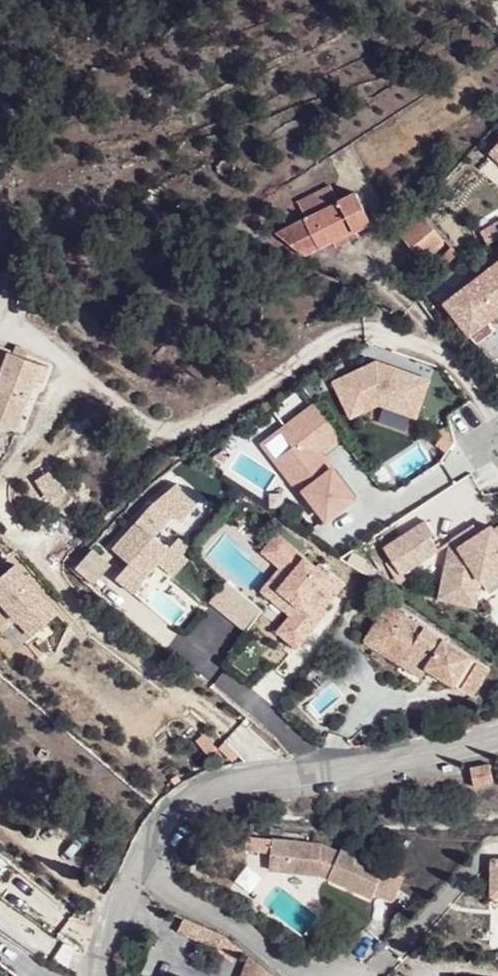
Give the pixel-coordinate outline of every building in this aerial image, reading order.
[(306,221),(278,235),(307,257),(337,242),(331,232),(349,222),(355,233),(372,224),(356,196),(340,203),(332,186),(298,204),(306,221)] [(413,249),(435,231),(423,217),(401,234),(413,249)] [(482,229),(487,240),(497,234),(497,221),(482,229)] [(331,232),(337,242),(355,233),(349,222),(331,232)] [(448,244),(437,230),(435,231),(413,249),(424,262),(448,244)] [(454,251),(448,244),(424,262),(432,272),(439,266),(454,251)] [(454,251),(439,266),(442,270),(457,254),(454,251)] [(445,298),(468,331),(497,308),(497,257),(445,298)] [(247,323),(261,326),(264,311),(249,309),(247,323)] [(0,346),(0,421),(16,425),(39,358),(0,346)] [(375,358),(334,378),(352,413),(379,398),(417,412),(431,377),(375,358)] [(311,401),(265,436),(326,516),(355,494),(319,448),(337,435),(311,401)] [(175,483),(161,498),(178,513),(180,515),(194,499),(175,483)] [(132,564),(119,580),(134,593),(172,550),(156,537),(178,513),(161,498),(116,550),(132,564)] [(428,517),(383,545),(400,568),(439,544),(431,532),(435,529),(428,517)] [(474,521),(453,535),(464,538),(479,529),(474,521)] [(453,535),(444,581),(477,589),(479,575),(497,563),(497,525),(494,527),(491,522),(479,529),(464,538),(453,535)] [(278,531),(262,550),(281,566),(261,589),(289,612),(275,630),(294,645),(344,585),(278,531)] [(479,575),(485,584),(497,576),(497,563),(479,575)] [(477,589),(444,581),(441,594),(474,602),(477,589)] [(211,600),(243,628),(259,610),(227,582),(211,600)] [(409,658),(427,670),(430,667),(472,695),(491,667),(390,600),(381,613),(392,620),(395,615),(405,621),(386,649),(406,662),(409,658)] [(392,620),(381,613),(366,636),(386,649),(405,621),(395,615),(392,620)] [(409,658),(406,662),(425,674),(427,670),(409,658)] [(491,764),(470,767),(473,786),(494,783),(491,764)] [(320,844),(272,838),(270,865),(288,866),(287,872),(319,874),(321,869),(330,873),(327,878),(371,899),(386,869),(343,848),(341,853),(320,844)] [(330,873),(321,869),(319,874),(327,878),(330,873)] [(247,958),(240,975),(266,975),(247,958)]
